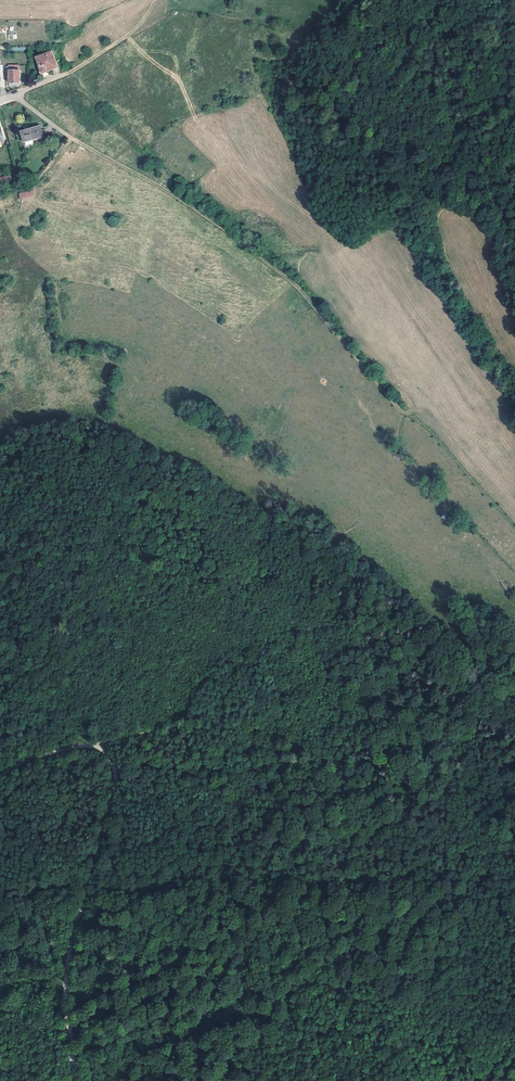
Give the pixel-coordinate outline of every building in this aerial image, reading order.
[(58,66),(51,51),(36,57),(39,67),(40,66),(41,69),(46,67),(48,70),(58,66)] [(19,86),(19,70),(9,70),(9,86),(19,86)] [(42,138),(40,127),(20,132),(23,143),(42,138)] [(0,179),(0,184),(12,180),(10,176),(0,179)]
